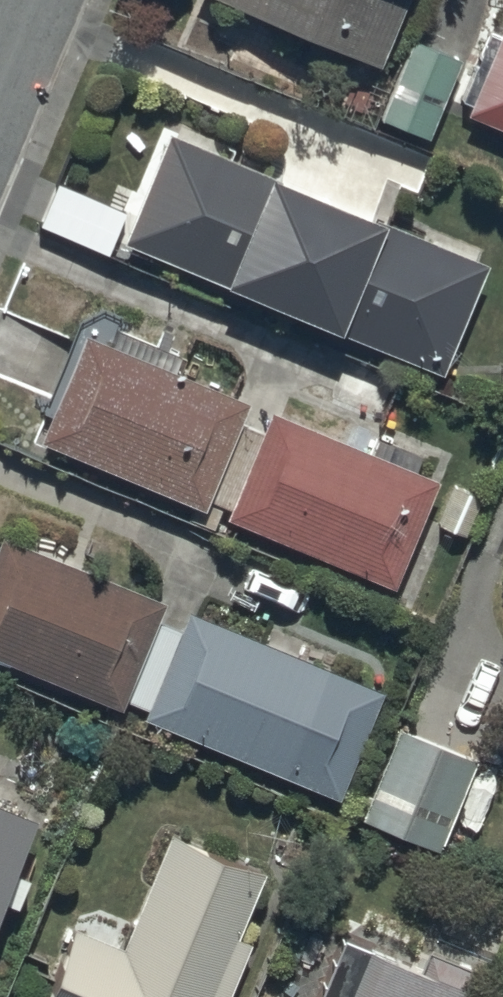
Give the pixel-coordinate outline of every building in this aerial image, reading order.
[(407,0),(197,0),(196,4),(377,76),(407,0)] [(498,45),(489,42),(461,111),(468,114),(465,121),(502,136),(502,33),(498,45)] [(460,62),(411,43),(379,127),(428,146),(460,62)] [(164,143),(120,253),(224,294),(222,300),(337,345),(338,341),(439,382),(483,273),(271,189),(272,186),(164,143)] [(84,341),(38,450),(202,519),(207,507),(228,516),(224,525),(393,597),(438,489),(272,419),(264,437),(240,427),(247,410),(84,341)] [(119,719),(124,707),(146,716),(142,727),(311,797),(355,690),(185,619),(178,636),(157,627),(163,611),(0,543),(0,670),(119,719)] [(437,858),(475,767),(401,736),(363,826),(437,858)] [(34,835),(0,821),(0,916),(34,835)] [(168,842),(121,958),(74,938),(50,996),(228,996),(249,946),(241,942),(266,883),(168,842)] [(366,957),(351,996),(474,996),(482,977),(426,956),(417,977),(366,957)]
